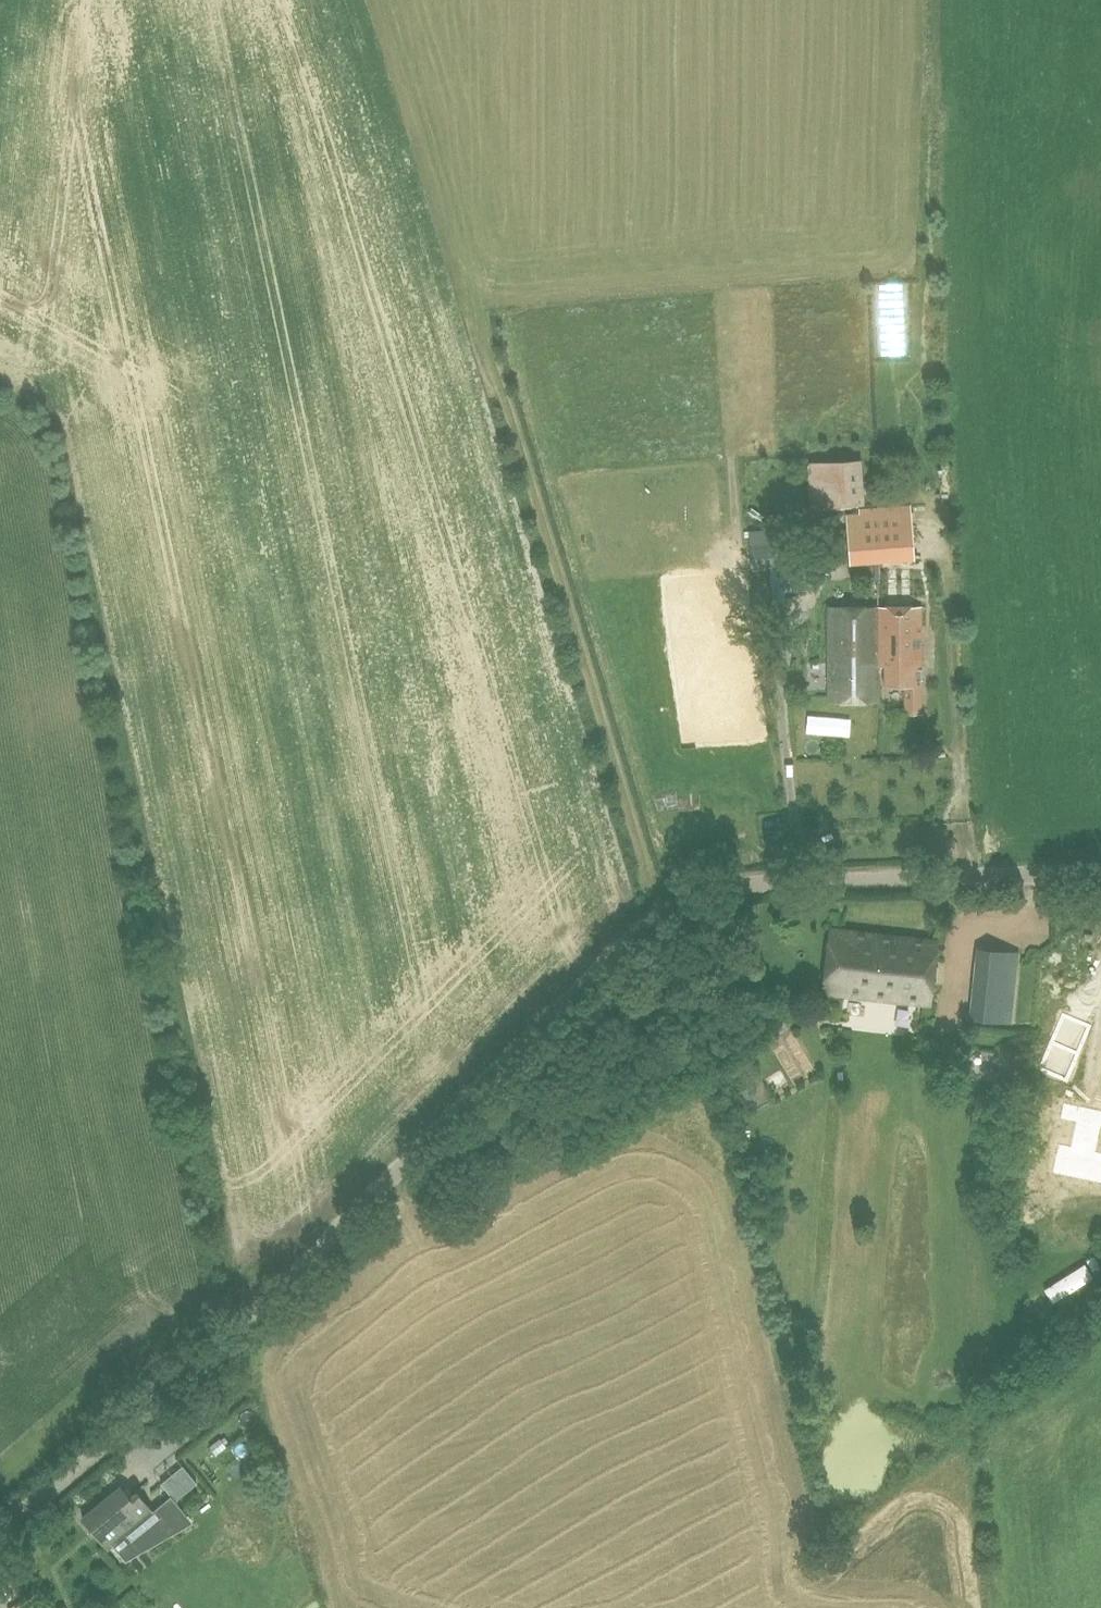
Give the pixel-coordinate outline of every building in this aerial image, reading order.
[(809,464),(810,484),(821,484),(822,504),(861,502),(858,461),(809,464)] [(914,558),(910,506),(858,510),(858,514),(845,515),(846,530),(859,529),(862,561),(914,558)] [(785,591),(791,591),(790,577),(784,578),(783,567),(769,568),(771,603),(785,603),(785,591)] [(828,701),(878,701),(878,667),(878,665),(884,665),(884,685),(905,685),(905,714),(920,714),(920,606),(828,606),(828,701)] [(920,1006),(931,1007),(938,938),(828,926),(820,995),(843,997),(920,1006)] [(976,948),(968,1020),(1013,1025),(1020,953),(976,948)] [(788,1011),(775,1018),(794,1052),(807,1044),(788,1011)] [(1092,1025),(1063,1012),(1038,1069),(1068,1081),(1092,1025)] [(1064,1103),(1060,1118),(1076,1121),(1071,1146),(1059,1143),(1053,1172),(1100,1182),(1100,1153),(1094,1151),(1100,1126),(1100,1111),(1064,1103)] [(157,1516),(142,1497),(135,1489),(130,1494),(119,1483),(80,1516),(111,1553),(157,1516)] [(185,1552),(204,1544),(200,1535),(182,1542),(185,1552)]
